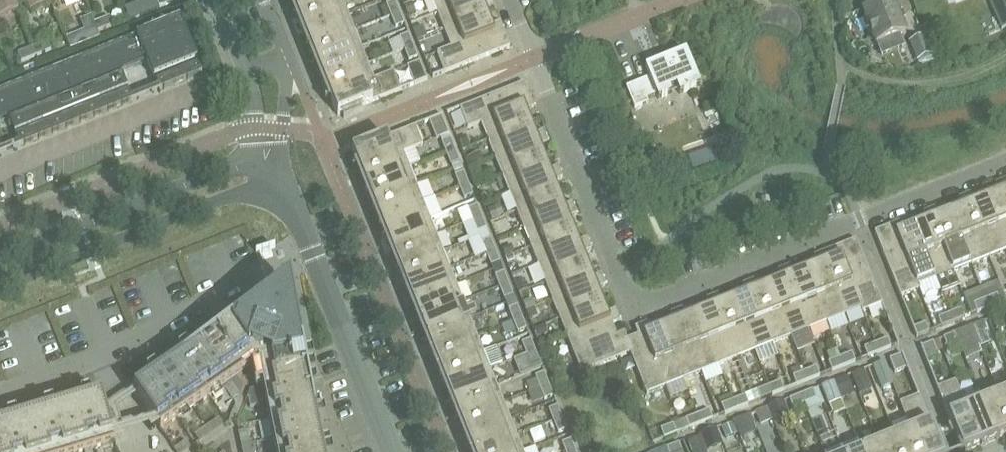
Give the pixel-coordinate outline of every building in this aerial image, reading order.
[(18,10),(14,0),(0,0),(0,17),(18,10)] [(30,11),(51,3),(49,0),(26,0),(30,11)] [(159,7),(156,0),(145,0),(125,8),(129,19),(130,21),(160,9),(159,7)] [(333,0),(290,0),(296,15),(333,0)] [(296,15),(302,32),(348,13),(342,0),(333,0),(296,15)] [(386,4),(391,16),(400,12),(395,0),(386,4)] [(468,0),(432,0),(437,12),(468,0)] [(444,30),(487,13),(483,1),(485,0),(468,0),(437,12),(444,30)] [(888,1),(888,0),(863,0),(862,0),(866,10),(863,11),(876,44),(905,32),(893,0),(890,0),(888,1)] [(989,2),(1001,30),(1005,28),(1005,0),(993,0),(989,2)] [(400,12),(391,16),(395,27),(404,24),(400,12)] [(348,13),(302,32),(309,48),(354,30),(348,13)] [(492,25),(487,13),(444,30),(451,47),(502,26),(500,22),(492,25)] [(94,23),(98,31),(113,26),(109,17),(94,23)] [(80,121),(81,123),(86,120),(86,119),(94,115),(95,117),(100,115),(99,113),(108,110),(108,111),(114,109),(113,108),(122,104),(122,106),(128,104),(127,102),(132,100),(121,72),(147,62),(158,90),(163,88),(164,89),(174,85),(173,84),(187,78),(188,80),(197,76),(197,74),(202,72),(180,18),(0,90),(0,121),(8,118),(19,145),(25,143),(25,145),(31,143),(30,141),(38,138),(39,139),(45,137),(44,135),(52,132),(53,134),(58,131),(58,130),(66,127),(67,128),(72,126),(72,124),(80,121)] [(510,46),(502,26),(451,47),(437,52),(445,72),(510,46)] [(316,65),(361,47),(354,30),(309,48),(316,65)] [(84,43),(80,32),(66,37),(70,49),(84,43)] [(399,37),(404,49),(413,45),(408,34),(399,37)] [(924,36),(909,42),(917,61),(932,55),(924,36)] [(33,47),(36,56),(51,50),(47,42),(33,47)] [(413,45),(404,49),(409,61),(418,57),(413,45)] [(36,56),(33,47),(18,53),(21,62),(36,56)] [(322,82),(368,63),(361,47),(316,65),(322,82)] [(626,87),(635,108),(648,103),(647,99),(657,95),(658,99),(671,94),(669,90),(677,87),(680,94),(700,86),(686,51),(667,59),(668,62),(660,65),(659,62),(645,68),(649,78),(626,87)] [(419,61),(407,66),(414,84),(426,79),(419,61)] [(368,63),(322,82),(329,98),(363,85),(394,72),(393,71),(374,79),(368,63)] [(363,85),(371,102),(401,90),(394,72),(363,85)] [(532,102),(524,82),(460,108),(468,128),(481,123),(532,102)] [(363,85),(329,98),(329,100),(331,99),(337,116),(371,102),(363,85)] [(489,141),(532,123),(526,110),(534,107),(532,102),(481,123),(489,141)] [(441,116),(429,121),(436,139),(449,134),(441,116)] [(536,134),(532,123),(489,141),(496,158),(547,138),(544,131),(536,134)] [(415,126),(384,138),(391,156),(422,143),(415,126)] [(357,168),(357,169),(391,156),(384,138),(352,151),(358,168),(357,168)] [(441,142),(446,153),(455,150),(450,138),(441,142)] [(503,176),(546,159),(541,146),(548,143),(547,138),(496,158),(503,176)] [(357,169),(364,186),(410,168),(403,153),(423,145),(422,143),(391,156),(357,169)] [(455,150),(446,153),(451,165),(460,162),(455,150)] [(550,170),(546,159),(503,176),(510,194),(561,174),(558,166),(550,170)] [(416,185),(410,168),(364,186),(371,203),(416,185)] [(455,175),(459,187),(468,183),(464,172),(455,175)] [(563,178),(561,174),(510,194),(517,212),(560,194),(555,181),(563,178)] [(1000,181),(995,184),(998,191),(986,196),(1005,247),(1005,195),(1000,181)] [(468,183),(459,187),(464,199),(473,195),(468,183)] [(371,203),(378,220),(423,201),(416,185),(371,203)] [(1005,250),(1005,247),(986,196),(974,201),(970,193),(965,196),(989,257),(1005,250)] [(560,194),(517,212),(524,229),(575,209),(572,203),(565,206),(560,194)] [(971,264),(989,257),(965,196),(959,198),(962,206),(950,211),(971,264)] [(423,201),(378,220),(384,236),(430,218),(423,201)] [(468,209),(473,220),(482,217),(477,205),(468,209)] [(935,208),(929,210),(953,271),(971,264),(950,211),(938,215),(935,208)] [(575,209),(524,229),(531,247),(574,230),(569,217),(577,214),(575,209)] [(935,278),(953,271),(929,210),(923,212),(926,220),(914,225),(935,278)] [(482,217),(473,220),(477,232),(486,228),(482,217)] [(384,236),(391,253),(436,235),(430,218),(384,236)] [(919,285),(935,278),(914,225),(902,230),(899,222),(893,224),(919,289),(920,288),(919,285)] [(900,296),(919,289),(893,224),(875,232),(900,296)] [(574,230),(531,247),(538,265),(589,245),(587,238),(579,241),(574,230)] [(391,253),(398,270),(443,252),(436,235),(391,253)] [(481,242),(486,254),(495,250),(490,238),(481,242)] [(837,247),(863,311),(882,304),(856,239),(837,247)] [(589,245),(538,265),(546,283),(589,266),(584,253),(591,250),(589,245)] [(820,254),(844,315),(860,308),(862,312),(863,311),(837,247),(820,254)] [(495,250),(486,254),(491,265),(500,262),(495,250)] [(398,270),(404,286),(450,268),(443,252),(398,270)] [(805,269),(826,322),(844,315),(820,254),(814,256),(817,264),(805,269)] [(589,266),(546,283),(553,301),(604,280),(601,273),(593,277),(589,266)] [(784,268),(808,329),(826,322),(805,269),(793,273),(790,266),(784,268)] [(404,286),(411,303),(456,285),(450,268),(404,286)] [(769,283),(790,336),(808,329),(784,268),(778,270),(781,278),(769,283)] [(495,275),(499,287),(508,284),(504,272),(495,275)] [(604,280),(553,301),(560,318),(603,301),(598,289),(606,286),(604,280)] [(748,282),(772,343),(790,336),(769,283),(757,288),(754,280),(748,282)] [(733,297),(755,350),(772,343),(748,282),(742,285),(745,292),(733,297)] [(508,284),(499,287),(504,299),(513,295),(508,284)] [(231,325),(134,392),(160,430),(258,364),(275,451),(323,451),(291,293),(289,285),(231,325)] [(411,303),(418,320),(463,302),(456,285),(411,303)] [(737,358),(755,350),(733,297),(721,302),(718,294),(712,297),(737,358)] [(985,299),(989,308),(1000,303),(997,294),(985,299)] [(719,365),(737,358),(712,297),(706,299),(709,307),(697,311),(719,365)] [(989,308),(985,299),(974,304),(977,313),(989,308)] [(603,301),(560,318),(567,336),(618,316),(615,309),(607,313),(603,301)] [(467,311),(463,302),(418,320),(424,336),(470,318),(469,317),(476,315),(474,309),(467,311)] [(508,309),(513,321),(522,317),(517,305),(508,309)] [(701,372),(719,365),(697,311),(685,316),(682,308),(677,311),(701,372)] [(949,313),(953,322),(965,317),(961,309),(949,313)] [(662,326),(683,379),(701,372),(677,311),(671,313),(674,321),(662,326)] [(953,322),(949,313),(938,318),(941,327),(953,322)] [(992,319),(997,332),(1005,328),(1005,315),(1005,314),(992,319)] [(618,316),(567,336),(581,372),(624,355),(617,336),(624,332),(616,335),(612,324),(620,321),(618,316)] [(526,329),(522,317),(513,321),(517,332),(526,329)] [(470,318),(424,336),(431,353),(477,335),(470,318)] [(972,327),(980,347),(989,343),(984,331),(986,330),(983,322),(972,327)] [(665,386),(683,379),(662,326),(650,331),(647,323),(641,325),(665,386)] [(925,323),(914,328),(917,336),(929,332),(925,323)] [(617,336),(624,355),(630,353),(647,394),(665,386),(641,325),(635,327),(638,335),(627,339),(624,332),(617,336)] [(955,333),(958,342),(970,337),(967,328),(955,333)] [(958,342),(955,333),(944,338),(947,346),(958,342)] [(483,352),(477,335),(431,353),(438,370),(483,352)] [(876,343),(879,352),(891,347),(888,338),(876,343)] [(522,343),(526,354),(535,351),(531,339),(522,343)] [(933,342),(921,347),(926,359),(938,355),(933,342)] [(879,352),(876,343),(864,348),(868,356),(879,352)] [(483,352),(438,370),(445,387),(490,369),(500,365),(494,348),(483,352)] [(540,363),(535,351),(526,354),(531,366),(540,363)] [(840,357),(844,366),(855,361),(852,352),(840,357)] [(902,354),(890,359),(895,372),(907,367),(902,354)] [(844,366),(840,357),(828,362),(832,371),(844,366)] [(872,366),(882,389),(894,384),(885,361),(872,366)] [(804,371),(808,380),(820,376),(816,367),(804,371)] [(497,386),(490,369),(445,387),(451,404),(497,386)] [(851,375),(859,395),(871,390),(863,370),(851,375)] [(808,380),(804,371),(793,376),(797,385),(808,380)] [(535,376),(540,388),(549,384),(544,373),(535,376)] [(841,401),(854,395),(846,378),(834,383),(841,401)] [(956,380),(955,381),(970,420),(980,446),(997,439),(983,402),(978,391),(962,397),(956,380)] [(995,384),(999,396),(1005,412),(1005,380),(995,384)] [(769,386),(772,395),(784,390),(781,381),(769,386)] [(955,381),(937,388),(952,426),(970,420),(955,381)] [(821,388),(829,406),(841,401),(834,383),(821,388)] [(231,384),(224,389),(232,401),(239,396),(231,384)] [(549,384),(540,388),(544,400),(553,396),(549,384)] [(978,391),(983,402),(997,439),(1005,435),(1005,412),(999,396),(995,384),(978,391)] [(497,386),(451,404),(458,420),(503,402),(497,386)] [(772,395),(769,386),(757,390),(761,399),(772,395)] [(801,394),(805,403),(816,399),(813,390),(801,394)] [(805,403),(801,394),(789,399),(793,408),(805,403)] [(745,395),(733,400),(737,409),(748,404),(745,395)] [(901,402),(916,440),(934,433),(919,395),(901,402)] [(263,396),(248,399),(250,408),(264,405),(263,396)] [(115,442),(101,397),(0,427),(0,451),(81,451),(115,442)] [(737,409),(733,400),(721,405),(725,414),(737,409)] [(774,425),(790,419),(784,401),(767,408),(772,421),(774,425)] [(510,419),(503,402),(458,420),(465,437),(510,419)] [(916,440),(901,402),(900,403),(911,431),(896,437),(902,451),(921,451),(916,440)] [(548,410),(553,421),(562,418),(557,406),(548,410)] [(697,414),(701,423),(713,418),(709,410),(697,414)] [(701,423),(697,414),(686,419),(689,428),(701,423)] [(735,421),(742,438),(759,431),(751,414),(735,421)] [(562,418),(553,421),(558,433),(567,429),(562,418)] [(206,427),(211,434),(223,426),(218,419),(206,427)] [(510,419),(465,437),(471,451),(476,451),(517,436),(510,419)] [(952,426),(963,451),(964,451),(980,446),(970,420),(952,426)] [(673,424),(661,429),(664,438),(677,433),(673,424)] [(211,434),(206,427),(195,435),(200,442),(211,434)] [(707,451),(722,445),(715,429),(700,435),(700,437),(707,451)] [(239,433),(241,447),(250,445),(247,431),(239,433)] [(916,440),(921,451),(941,451),(934,433),(916,440)] [(517,436),(476,451),(523,451),(517,436)] [(687,442),(692,451),(705,451),(707,451),(700,437),(687,442)] [(896,437),(879,444),(882,451),(902,451),(896,437)] [(862,451),(858,439),(841,446),(843,451),(863,451),(862,451)] [(565,451),(574,451),(575,451),(571,440),(562,443),(565,451)] [(174,450),(175,451),(186,451),(191,449),(186,442),(174,450)] [(667,447),(669,451),(681,451),(682,451),(679,442),(667,447)] [(879,444),(862,451),(863,451),(882,451),(879,444)]
